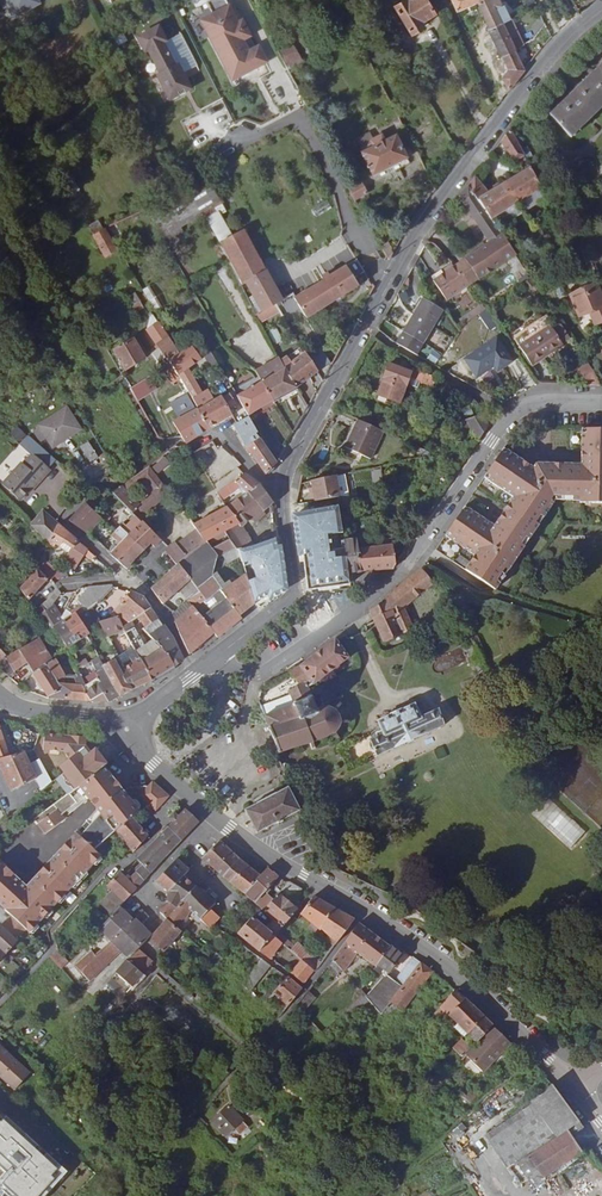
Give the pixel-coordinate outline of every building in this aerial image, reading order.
[(39,4),(37,0),(0,0),(0,2),(3,8),(6,6),(8,5),(15,17),(39,4)] [(201,21),(231,80),(247,72),(245,69),(252,65),(254,69),(266,63),(258,47),(248,52),(242,41),(249,37),(242,21),(237,23),(225,0),(211,0),(206,2),(213,15),(201,21)] [(427,0),(404,0),(394,6),(412,34),(424,27),(421,22),(435,14),(427,0)] [(457,11),(478,2),(482,0),(452,0),(457,11)] [(502,6),(499,0),(482,0),(478,2),(490,29),(502,23),(495,9),(502,6)] [(8,5),(6,6),(13,19),(15,17),(8,5)] [(515,50),(510,40),(519,35),(511,19),(502,23),(490,29),(488,30),(504,64),(504,65),(504,67),(505,68),(505,69),(507,70),(501,78),(509,89),(524,69),(515,50)] [(162,30),(138,42),(147,61),(152,59),(161,77),(158,78),(171,104),(195,92),(182,66),(178,68),(168,48),(170,47),(162,30)] [(303,63),(297,52),(282,59),(288,71),(303,63)] [(601,108),(601,63),(548,115),(571,138),(601,108)] [(562,82),(568,76),(562,69),(555,78),(562,82)] [(524,156),(510,128),(500,142),(515,162),(518,161),(524,156)] [(408,158),(396,136),(385,141),(376,145),(373,139),(370,132),(356,140),(362,152),(361,153),(373,176),(408,158)] [(385,141),(382,135),(373,139),(376,145),(385,141)] [(530,167),(524,156),(518,161),(524,171),(530,167)] [(540,188),(530,167),(524,171),(505,183),(517,202),(540,188)] [(489,193),(475,176),(467,187),(479,199),(485,209),(491,206),(492,201),(489,193)] [(221,202),(208,181),(189,189),(163,205),(162,202),(145,209),(168,248),(184,239),(178,226),(202,213),(221,202)] [(367,193),(361,182),(348,189),(349,191),(354,200),(367,193)] [(517,202),(505,183),(489,193),(492,201),(491,206),(485,209),(491,219),(491,218),(503,211),(517,202)] [(516,255),(491,219),(485,209),(479,199),(467,187),(459,196),(459,197),(481,229),(490,242),(465,259),(478,280),(516,255)] [(316,217),(332,208),(327,200),(311,209),(316,217)] [(116,251),(104,230),(93,236),(105,257),(116,251)] [(265,271),(245,230),(219,244),(241,284),(246,282),(265,271)] [(393,253),(388,242),(381,247),(382,250),(389,261),(393,253)] [(478,280),(465,259),(454,265),(468,286),(478,280)] [(468,286),(454,265),(433,280),(447,302),(468,287),(468,286)] [(306,319),(359,287),(346,266),(330,276),(323,280),(295,297),(294,298),(303,314),(306,319)] [(193,274),(189,267),(182,271),(186,278),(193,274)] [(282,300),(265,271),(246,282),(263,312),(275,305),(283,301),(282,300)] [(323,280),(330,276),(327,272),(321,276),(323,280)] [(535,285),(531,278),(524,283),(528,290),(535,285)] [(596,285),(571,296),(579,316),(587,312),(591,314),(595,324),(601,321),(601,299),(596,285)] [(162,308),(150,286),(143,290),(155,312),(162,308)] [(461,296),(467,307),(476,302),(470,291),(461,296)] [(144,308),(135,293),(127,298),(135,313),(144,308)] [(303,314),(294,298),(295,297),(293,294),(282,300),(283,301),(275,305),(286,324),(303,314)] [(423,343),(442,311),(422,299),(403,332),(423,343)] [(478,315),(484,310),(481,305),(459,320),(463,325),(478,315)] [(497,326),(486,309),(484,310),(478,315),(490,331),(497,326)] [(158,322),(153,315),(149,317),(147,329),(158,322)] [(177,350),(158,322),(147,329),(146,330),(159,348),(152,353),(158,363),(165,358),(177,350)] [(570,339),(560,324),(552,329),(562,344),(570,339)] [(532,366),(563,345),(562,344),(552,329),(550,325),(519,346),(532,366)] [(275,327),(268,331),(274,344),(282,340),(275,327)] [(423,343),(403,332),(396,343),(416,355),(423,343)] [(497,371),(512,361),(496,338),(465,359),(477,377),(494,366),(497,371)] [(148,357),(140,344),(137,346),(133,339),(113,351),(125,370),(148,357)] [(185,371),(201,360),(191,347),(180,354),(170,361),(181,379),(189,393),(196,389),(185,371)] [(318,372),(305,353),(304,354),(300,348),(281,361),(285,368),(296,388),(318,372)] [(321,348),(313,354),(323,369),(331,363),(321,348)] [(440,364),(443,353),(431,349),(428,360),(440,364)] [(170,361),(180,354),(177,350),(165,358),(168,362),(170,361)] [(217,363),(210,352),(204,356),(210,367),(217,363)] [(248,416),(296,388),(285,368),(281,361),(279,357),(255,372),(257,375),(261,382),(236,396),(248,416)] [(181,379),(170,361),(168,362),(160,368),(171,385),(181,379)] [(402,397),(409,377),(433,387),(436,378),(412,368),(410,372),(389,364),(379,391),(402,397)] [(601,385),(589,367),(581,372),(588,384),(601,385)] [(236,396),(261,382),(257,375),(232,389),(236,396)] [(156,388),(148,376),(128,389),(136,402),(156,388)] [(200,397),(197,391),(191,394),(190,395),(198,409),(204,405),(200,397)] [(402,397),(379,391),(377,395),(399,403),(402,397)] [(214,400),(209,392),(200,397),(204,405),(214,400)] [(208,430),(197,410),(195,411),(186,395),(170,403),(179,419),(172,423),(182,438),(184,441),(187,443),(208,430)] [(228,408),(234,405),(229,395),(222,399),(221,396),(214,400),(198,409),(197,410),(208,430),(232,416),(228,408)] [(53,448),(81,430),(66,407),(38,425),(53,448)] [(488,425),(484,414),(483,414),(464,421),(479,440),(488,425)] [(276,463),(255,433),(257,432),(247,416),(233,424),(246,448),(265,474),(276,463)] [(370,459),(383,431),(358,420),(346,447),(370,459)] [(10,432),(15,440),(25,434),(19,426),(10,432)] [(581,429),(580,464),(536,463),(533,468),(503,448),(484,478),(513,497),(494,526),(465,506),(445,535),(474,555),(465,569),(492,587),(553,495),(580,496),(580,500),(580,502),(601,503),(601,429),(581,429)] [(98,457),(88,442),(80,447),(90,462),(98,457)] [(29,494),(50,470),(32,454),(23,464),(21,462),(1,485),(20,501),(27,493),(29,494)] [(151,466),(158,474),(171,464),(165,456),(151,466)] [(169,493),(149,466),(121,486),(112,494),(132,514),(136,517),(140,521),(146,514),(169,493)] [(260,485),(244,474),(217,492),(222,501),(238,488),(240,487),(246,493),(247,492),(260,485)] [(338,498),(333,476),(310,481),(309,481),(311,493),(307,494),(309,503),(337,498),(338,498)] [(271,503),(272,501),(260,485),(247,492),(246,493),(233,503),(226,507),(239,524),(240,526),(241,525),(261,510),(263,512),(272,504),(271,503)] [(233,503),(246,493),(240,487),(238,488),(241,493),(230,500),(233,503)] [(496,590),(555,500),(580,500),(580,496),(553,495),(492,587),(496,590)] [(339,506),(337,498),(309,503),(311,511),(316,510),(334,507),(337,530),(328,532),(332,557),(335,575),(348,573),(344,541),(339,506)] [(357,506),(357,498),(338,498),(337,498),(339,506),(357,506)] [(101,518),(85,503),(73,515),(74,524),(87,534),(92,528),(101,518)] [(235,525),(239,524),(226,507),(193,525),(196,529),(205,542),(224,531),(235,525)] [(255,522),(265,514),(263,512),(261,510),(251,517),(255,522)] [(57,524),(42,512),(31,525),(48,544),(49,540),(57,524)] [(111,518),(105,513),(102,518),(106,522),(111,518)] [(162,541),(143,521),(141,523),(140,521),(136,517),(132,514),(122,523),(122,524),(132,533),(129,535),(144,550),(151,544),(155,548),(162,541)] [(106,531),(97,523),(92,528),(101,536),(106,531)] [(78,542),(57,524),(49,540),(59,547),(62,542),(72,549),(74,547),(74,548),(78,542)] [(144,550),(129,535),(132,533),(122,524),(116,531),(111,536),(120,544),(109,554),(126,570),(135,559),(144,550)] [(246,532),(241,525),(240,526),(239,524),(235,525),(241,535),(246,532)] [(253,544),(246,532),(241,535),(235,525),(224,531),(229,539),(235,547),(236,549),(251,545),(253,544)] [(205,542),(196,529),(176,544),(185,557),(205,542)] [(235,547),(229,539),(211,549),(217,556),(222,554),(235,547)] [(357,549),(356,539),(344,541),(348,573),(360,572),(357,549)] [(95,556),(78,542),(74,548),(91,561),(95,556)] [(176,544),(174,542),(164,550),(165,551),(175,564),(185,557),(176,544)] [(213,576),(217,556),(211,549),(206,542),(205,542),(185,557),(175,564),(176,566),(178,564),(189,579),(197,588),(213,576)] [(395,563),(393,544),(392,544),(382,546),(357,549),(360,572),(393,569),(396,565),(395,563)] [(254,557),(251,545),(236,549),(239,557),(240,560),(254,557)] [(239,557),(236,549),(235,547),(222,554),(227,563),(239,557)] [(54,567),(43,556),(40,562),(49,573),(54,567)] [(335,575),(332,557),(300,562),(303,580),(335,575)] [(180,588),(189,579),(178,564),(176,566),(167,574),(151,589),(162,604),(180,588)] [(439,577),(426,564),(421,571),(432,584),(439,577)] [(286,587),(281,565),(265,570),(271,595),(286,587)] [(49,577),(39,568),(38,569),(48,579),(49,577)] [(28,600),(48,579),(38,569),(37,569),(19,589),(28,600)] [(255,572),(262,599),(271,595),(265,570),(255,572)] [(413,628),(403,608),(432,584),(421,571),(418,575),(409,578),(385,599),(387,603),(370,611),(384,642),(402,633),(402,632),(413,628)] [(255,572),(245,575),(254,604),(262,599),(255,572)] [(254,604),(245,575),(221,592),(234,609),(239,616),(254,604)] [(239,616),(234,609),(221,592),(221,591),(213,576),(197,588),(197,589),(200,594),(205,601),(195,609),(214,633),(217,638),(241,619),(239,616)] [(200,594),(197,589),(197,588),(189,579),(180,588),(189,601),(200,594)] [(97,603),(113,586),(112,585),(89,586),(78,601),(78,602),(81,604),(81,605),(85,610),(85,611),(86,610),(87,611),(93,607),(96,604),(97,603)] [(53,603),(61,593),(58,589),(50,598),(41,605),(35,610),(39,615),(52,604),(53,603)] [(137,617),(150,609),(142,597),(132,592),(115,610),(129,623),(130,622),(131,621),(137,617)] [(214,633),(195,609),(205,601),(200,594),(189,601),(172,615),(175,622),(180,637),(189,654),(214,633)] [(61,617),(52,604),(39,615),(51,630),(54,627),(63,621),(61,617)] [(85,610),(81,605),(70,612),(73,616),(76,614),(78,616),(85,611),(85,610)] [(70,612),(69,612),(66,609),(61,617),(63,621),(73,616),(70,612)] [(158,620),(150,609),(137,617),(145,627),(158,620)] [(87,630),(99,622),(101,622),(96,614),(90,618),(85,611),(78,616),(87,630)] [(87,630),(78,616),(76,614),(73,616),(63,621),(54,627),(67,649),(87,637),(90,634),(87,630)] [(122,627),(118,617),(101,622),(99,622),(106,637),(122,631),(124,631),(122,627)] [(182,660),(172,639),(163,626),(158,620),(145,627),(142,629),(149,636),(153,639),(162,647),(173,666),(182,660)] [(129,623),(122,627),(124,631),(125,634),(133,647),(139,659),(140,659),(151,681),(173,666),(162,647),(153,639),(145,645),(131,621),(130,622),(129,623)] [(133,647),(125,634),(120,637),(120,642),(126,652),(133,647)] [(313,685),(349,657),(335,638),(299,666),(310,680),(313,685)] [(53,661),(39,639),(19,650),(18,650),(6,659),(15,671),(27,663),(33,673),(53,661)] [(151,681),(140,659),(139,659),(133,647),(126,652),(130,660),(123,664),(136,688),(151,681)] [(0,649),(0,669),(8,676),(15,671),(6,659),(5,657),(6,656),(0,649)] [(130,660),(126,652),(118,656),(118,657),(123,664),(130,660)] [(119,697),(103,666),(98,657),(91,661),(91,662),(98,677),(94,680),(108,703),(119,697)] [(66,676),(56,659),(53,661),(33,673),(49,699),(64,700),(58,681),(66,676)] [(88,663),(86,659),(75,665),(77,669),(88,663)] [(136,688),(124,667),(120,670),(114,660),(103,666),(119,697),(136,688)] [(98,677),(91,662),(88,663),(77,669),(79,672),(85,685),(82,687),(90,701),(108,703),(94,680),(98,677)] [(313,696),(306,683),(310,680),(299,666),(291,671),(300,685),(289,691),(290,695),(294,705),(313,696)] [(90,701),(82,687),(85,685),(81,676),(77,678),(74,679),(74,678),(74,676),(66,675),(66,676),(58,681),(64,700),(90,701)] [(264,716),(294,705),(290,695),(261,706),(264,716)] [(350,723),(350,720),(346,721),(340,721),(340,720),(339,717),(337,714),(336,711),(342,704),(343,702),(341,701),(334,710),(332,708),(329,707),(325,707),(324,707),(322,695),(319,696),(322,707),(320,708),(319,708),(313,696),(294,705),(299,716),(269,727),(268,727),(265,728),(267,731),(270,731),(277,751),(275,752),(277,755),(281,753),(310,744),(312,750),(316,748),(313,743),(332,735),(334,733),(338,741),(340,740),(335,732),(337,729),(339,726),(340,724),(350,723)] [(427,733),(444,725),(438,709),(421,717),(414,704),(377,721),(382,731),(376,733),(378,737),(370,740),(370,741),(370,742),(370,744),(370,745),(370,747),(371,748),(373,749),(374,749),(376,756),(393,748),(427,733)] [(269,727),(299,716),(294,705),(264,716),(269,727)] [(0,728),(0,759),(9,757),(0,728)] [(87,755),(82,749),(86,746),(87,737),(63,736),(45,734),(43,749),(63,751),(69,759),(59,767),(63,773),(63,774),(75,789),(78,788),(79,787),(107,764),(95,749),(91,752),(87,755)] [(91,752),(86,746),(82,749),(87,755),(91,752)] [(39,759),(29,764),(24,752),(9,757),(0,759),(0,767),(11,791),(36,779),(42,791),(52,783),(39,759)] [(86,801),(88,799),(114,779),(104,767),(79,787),(78,788),(75,789),(60,800),(47,810),(34,820),(45,834),(65,819),(62,815),(71,808),(74,811),(76,809),(86,801)] [(118,795),(124,791),(118,784),(114,779),(88,799),(92,804),(97,810),(100,814),(111,802),(115,798),(118,795)] [(132,818),(148,804),(156,811),(169,796),(152,782),(148,787),(141,787),(134,788),(130,788),(124,791),(118,795),(115,798),(111,802),(100,814),(86,830),(80,837),(94,850),(103,842),(116,831),(131,818),(132,818)] [(257,833),(300,810),(288,787),(245,810),(257,833)] [(86,830),(100,814),(97,810),(82,827),(86,830)] [(181,840),(199,822),(185,810),(177,818),(174,814),(170,818),(174,822),(168,827),(181,840)] [(134,853),(148,836),(135,822),(135,823),(131,818),(116,831),(129,847),(134,853)] [(151,874),(181,840),(168,827),(137,858),(141,863),(134,870),(136,872),(144,881),(151,874)] [(12,901),(3,909),(12,916),(25,929),(30,933),(101,856),(94,850),(80,837),(75,832),(58,852),(64,859),(19,893),(11,900),(12,901)] [(240,859),(219,840),(202,858),(223,877),(240,859)] [(101,856),(109,848),(103,842),(94,850),(101,856)] [(19,893),(64,859),(58,852),(19,893)] [(196,886),(183,876),(189,869),(177,859),(156,881),(168,892),(175,897),(169,904),(167,902),(160,912),(167,919),(167,920),(178,908),(181,901),(196,886)] [(243,893),(260,876),(240,859),(223,877),(243,893)] [(13,879),(0,862),(0,890),(13,879)] [(278,876),(266,869),(260,876),(243,893),(254,903),(264,891),(278,876)] [(119,907),(144,881),(136,872),(128,881),(119,872),(107,886),(113,891),(100,904),(111,915),(119,907)] [(22,890),(19,885),(13,879),(0,890),(0,906),(3,909),(12,901),(11,900),(19,893),(22,890)] [(210,909),(215,904),(196,886),(181,901),(178,908),(167,920),(179,929),(191,911),(195,915),(210,929),(220,918),(210,909)] [(263,910),(274,899),(264,891),(254,903),(263,910)] [(283,927),(298,910),(278,893),(274,899),(263,910),(274,919),(283,927)] [(354,919),(313,896),(301,914),(319,930),(320,928),(332,939),(337,943),(346,932),(354,919)] [(142,926),(149,918),(142,910),(133,919),(119,907),(111,915),(98,929),(111,941),(111,942),(120,951),(143,927),(142,926)] [(183,933),(195,915),(191,911),(179,929),(181,931),(183,933)] [(25,929),(12,916),(2,927),(16,940),(25,929)] [(265,929),(251,918),(238,933),(260,951),(272,935),(265,929)] [(167,920),(167,919),(153,935),(151,940),(163,951),(181,931),(179,929),(167,920)] [(283,927),(274,919),(265,929),(272,935),(274,936),(283,927)] [(375,967),(390,946),(358,923),(344,942),(332,959),(343,972),(357,953),(375,967)] [(0,926),(0,949),(6,954),(18,941),(16,940),(2,927),(0,926)] [(137,949),(151,934),(143,927),(120,951),(127,959),(137,949)] [(270,958),(282,943),(274,936),(272,935),(260,951),(270,958)] [(89,981),(120,951),(111,942),(92,959),(89,954),(76,965),(89,981)] [(299,960),(307,952),(298,942),(290,950),(299,960)] [(387,975),(401,955),(390,946),(375,967),(386,975),(387,975)] [(68,962),(57,949),(51,956),(61,969),(68,962)] [(143,973),(152,962),(137,949),(127,959),(116,972),(118,974),(132,987),(143,973)] [(218,964),(222,957),(217,953),(213,959),(214,960),(218,964)] [(421,962),(415,958),(396,982),(402,986),(421,962)] [(251,991),(271,966),(262,959),(242,985),(251,991)] [(212,973),(218,964),(214,960),(207,969),(212,973)] [(314,970),(302,960),(291,973),(304,984),(314,970)] [(401,1012),(432,971),(421,962),(402,986),(389,1002),(400,1011),(401,1012)] [(386,975),(375,967),(373,970),(384,978),(386,975)] [(117,982),(118,974),(116,972),(106,983),(112,988),(117,982)] [(282,973),(274,982),(279,986),(287,977),(282,973)] [(384,978),(366,998),(380,1014),(389,1003),(389,1002),(402,986),(396,982),(387,975),(386,975),(384,978)] [(273,993),(265,1002),(281,1015),(302,989),(287,977),(279,986),(273,993)] [(451,1030),(474,1008),(464,999),(456,991),(455,990),(439,1007),(440,1008),(434,1014),(451,1030)] [(301,1011),(314,998),(306,991),(295,1005),(301,1011)] [(265,1002),(271,995),(267,992),(261,999),(265,1002)] [(366,998),(364,995),(351,1006),(359,1014),(366,1008),(367,1007),(377,1019),(380,1014),(366,998)] [(400,1011),(389,1002),(389,1003),(380,1014),(377,1019),(384,1026),(400,1011)] [(136,1011),(130,1006),(122,1015),(134,1026),(145,1011),(140,1007),(136,1011)] [(414,1024),(427,1013),(420,1007),(408,1017),(414,1024)] [(466,1034),(483,1017),(474,1008),(451,1030),(449,1031),(456,1038),(460,1034),(463,1037),(466,1034)] [(95,1022),(83,1009),(74,1017),(86,1030),(95,1022)] [(475,1043),(492,1025),(483,1017),(466,1034),(475,1043)] [(482,1072),(511,1042),(492,1025),(475,1043),(471,1047),(464,1054),(482,1072)] [(464,1054),(471,1047),(461,1038),(452,1048),(461,1057),(464,1054)] [(342,1055),(354,1045),(349,1040),(337,1050),(342,1055)] [(348,1061),(360,1052),(354,1045),(342,1055),(348,1061)] [(0,1046),(0,1076),(11,1086),(26,1070),(0,1046)] [(351,1065),(363,1055),(360,1052),(348,1061),(351,1065)] [(406,1074),(408,1071),(394,1056),(385,1065),(399,1080),(406,1074)] [(15,1090),(30,1073),(26,1070),(11,1086),(15,1090)] [(405,1086),(412,1080),(406,1074),(399,1080),(405,1086)] [(579,1121),(548,1079),(525,1095),(533,1105),(536,1110),(556,1137),(567,1130),(579,1121)] [(260,1102),(268,1094),(261,1087),(253,1095),(260,1102)] [(478,1097),(473,1090),(464,1097),(470,1104),(478,1097)] [(247,1126),(228,1105),(212,1121),(225,1135),(233,1127),(239,1134),(247,1126)] [(489,1141),(536,1110),(533,1105),(485,1136),(489,1141)] [(105,1119),(95,1110),(85,1120),(95,1129),(105,1119)] [(258,1117),(251,1110),(245,1115),(252,1122),(258,1117)] [(529,1155),(556,1137),(536,1110),(489,1141),(506,1168),(516,1161),(517,1163),(529,1155)] [(0,1115),(0,1167),(5,1172),(0,1179),(0,1191),(5,1195),(47,1195),(67,1172),(0,1115)] [(257,1133),(265,1125),(258,1117),(252,1122),(249,1124),(257,1133)] [(539,1171),(577,1146),(567,1130),(556,1137),(529,1155),(539,1171)] [(539,1171),(529,1155),(517,1163),(527,1179),(539,1171)] [(580,1195),(599,1195),(596,1182),(578,1185),(580,1195)]
